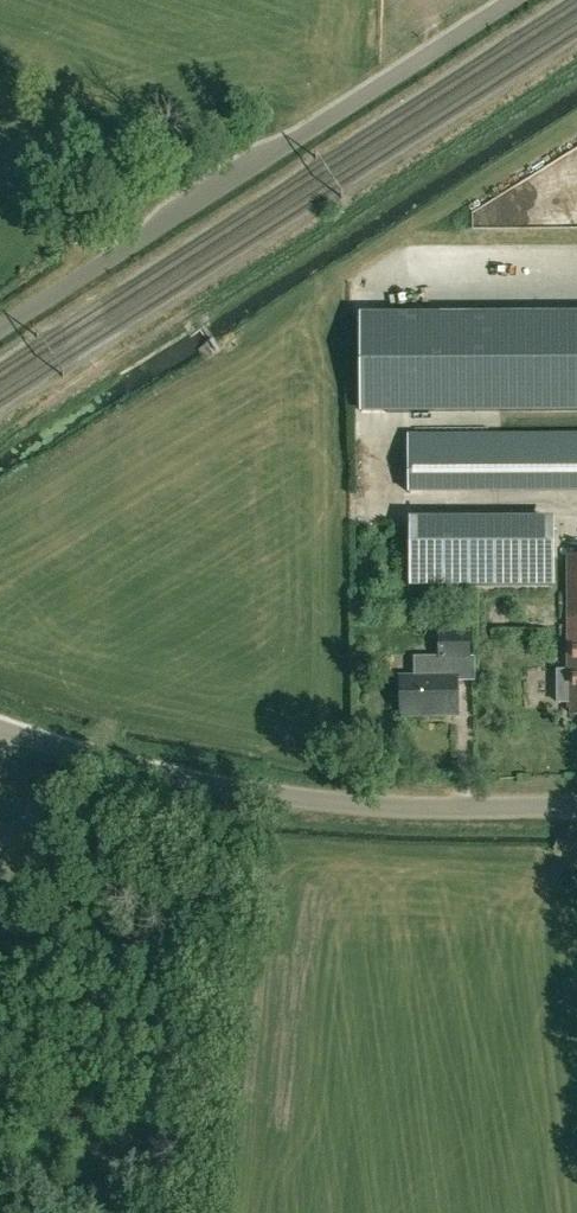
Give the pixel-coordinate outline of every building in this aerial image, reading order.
[(410,431),(410,489),(576,490),(576,432),(410,431)] [(569,671),(558,671),(558,702),(569,702),(569,707),(572,707),(572,714),(576,714),(576,556),(569,556),(569,671)] [(458,715),(458,680),(458,678),(455,678),(455,659),(470,659),(470,635),(441,635),(441,657),(416,657),(416,677),(401,677),(401,715),(458,715)] [(47,806),(30,800),(22,823),(39,829),(47,806)]
